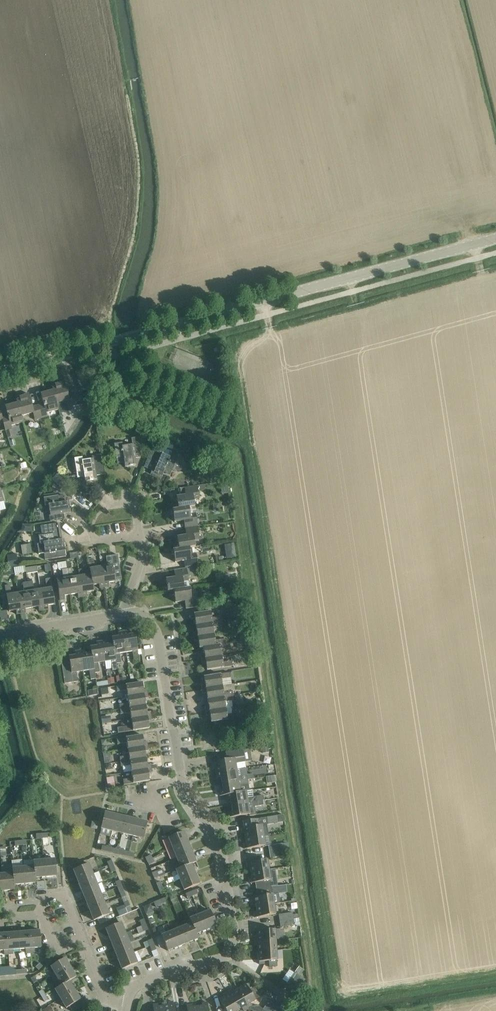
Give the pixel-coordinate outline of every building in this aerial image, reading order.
[(175,365),(208,378),(214,362),(181,350),(175,365)] [(57,403),(58,409),(59,413),(71,409),(70,407),(77,405),(75,400),(73,393),(68,394),(64,381),(51,384),(53,390),(57,403)] [(88,382),(78,385),(80,391),(90,389),(88,382)] [(58,409),(57,403),(53,390),(41,394),(43,404),(37,406),(41,418),(47,416),(46,413),(58,409)] [(35,419),(41,418),(37,406),(32,407),(29,393),(24,394),(23,392),(19,393),(20,396),(16,397),(17,403),(18,403),(21,416),(33,413),(35,419)] [(8,417),(2,418),(3,422),(5,430),(12,429),(11,425),(23,422),(21,416),(18,403),(17,403),(5,406),(8,417)] [(141,457),(139,447),(145,446),(143,436),(131,438),(132,445),(123,446),(122,443),(112,444),(114,458),(116,458),(117,463),(124,462),(125,466),(136,465),(135,458),(141,457)] [(182,462),(179,461),(181,457),(170,453),(169,456),(160,452),(161,451),(154,449),(152,453),(147,468),(152,470),(151,471),(162,476),(164,472),(170,474),(172,470),(174,471),(175,469),(178,470),(180,470),(181,469),(183,465),(183,463),(182,462)] [(92,456),(92,458),(92,459),(83,461),(82,457),(72,459),(74,473),(77,473),(77,477),(84,476),(85,481),(105,478),(102,454),(92,456)] [(205,469),(202,476),(210,480),(213,472),(205,469)] [(227,483),(222,483),(222,482),(213,483),(214,490),(221,489),(222,494),(228,493),(227,483)] [(174,505),(174,509),(189,507),(195,506),(194,500),(199,499),(197,485),(171,489),(171,490),(178,489),(179,496),(176,496),(177,504),(174,505)] [(49,522),(55,521),(65,519),(64,513),(70,512),(69,501),(64,502),(63,495),(58,496),(57,493),(43,496),(44,506),(48,505),(50,515),(48,515),(49,522)] [(196,507),(195,506),(189,507),(174,509),(168,510),(169,515),(173,514),(174,522),(184,520),(185,528),(197,526),(195,513),(196,511),(196,507)] [(42,533),(38,533),(40,544),(42,543),(44,559),(66,556),(63,539),(59,540),(56,521),(41,523),(42,533)] [(200,539),(197,526),(185,528),(186,535),(177,537),(178,544),(174,545),(175,549),(175,550),(189,547),(191,547),(194,547),(193,540),(200,539)] [(192,553),(191,547),(189,547),(175,550),(175,549),(169,550),(170,555),(174,554),(175,562),(184,560),(185,568),(187,568),(197,566),(198,566),(195,553),(192,553)] [(14,567),(18,566),(16,553),(7,555),(9,563),(9,568),(14,567)] [(107,566),(102,566),(105,587),(109,586),(108,582),(115,581),(122,580),(118,554),(106,556),(107,566)] [(88,559),(89,566),(90,566),(92,585),(93,585),(99,584),(99,588),(105,587),(102,566),(95,567),(93,558),(88,559)] [(64,595),(71,594),(66,561),(61,562),(63,579),(57,580),(58,590),(60,600),(65,599),(64,595)] [(78,597),(83,596),(79,569),(78,569),(79,577),(73,578),(70,561),(66,561),(71,594),(77,593),(78,597)] [(14,567),(15,574),(26,572),(24,565),(18,566),(14,567)] [(85,568),(79,569),(83,596),(87,596),(86,592),(94,591),(93,585),(92,585),(90,566),(89,566),(85,566),(85,568)] [(198,575),(197,566),(187,568),(185,568),(174,570),(175,577),(166,579),(167,586),(163,587),(164,592),(169,591),(185,589),(185,588),(190,587),(188,581),(189,580),(188,576),(198,575)] [(47,588),(41,589),(44,610),(48,609),(47,605),(54,604),(53,594),(50,578),(46,579),(47,588)] [(39,610),(44,610),(41,589),(34,590),(32,581),(28,582),(32,608),(38,607),(39,610)] [(32,608),(28,582),(23,583),(25,591),(18,592),(21,613),(26,613),(25,609),(32,608)] [(21,613),(18,592),(11,594),(10,584),(5,585),(9,611),(16,610),(16,614),(21,613)] [(191,594),(190,587),(185,588),(185,589),(169,591),(170,595),(174,595),(175,602),(185,601),(186,608),(198,607),(196,593),(191,594)] [(195,618),(196,625),(221,621),(220,616),(211,618),(210,611),(190,614),(191,619),(195,618)] [(193,632),(194,637),(214,634),(213,627),(222,626),(221,621),(196,625),(197,632),(193,632)] [(127,631),(123,632),(126,652),(133,651),(134,660),(139,659),(135,634),(128,635),(127,631)] [(112,637),(112,643),(113,643),(116,663),(121,662),(120,657),(126,656),(125,652),(126,652),(123,632),(118,632),(119,636),(112,637)] [(215,640),(214,634),(194,637),(194,641),(198,641),(199,648),(203,647),(229,643),(228,642),(225,643),(224,638),(215,640)] [(106,640),(102,641),(105,661),(111,660),(112,670),(117,669),(116,663),(113,643),(112,643),(106,644),(106,640)] [(98,662),(105,661),(102,641),(96,642),(97,646),(90,647),(91,653),(92,653),(95,672),(99,672),(98,662)] [(200,654),(201,659),(221,656),(220,649),(229,648),(229,643),(203,647),(204,654),(200,654)] [(84,671),(81,650),(75,651),(76,655),(69,656),(69,662),(61,664),(65,684),(78,681),(76,672),(84,671)] [(84,650),(81,650),(84,671),(89,670),(90,679),(96,678),(95,672),(92,653),(91,653),(85,654),(84,650)] [(222,662),(221,656),(201,659),(202,663),(206,663),(207,670),(232,666),(231,660),(222,662)] [(201,684),(202,688),(222,685),(221,679),(230,678),(229,672),(204,676),(205,683),(201,684)] [(128,696),(148,693),(147,688),(143,689),(142,682),(113,687),(114,692),(127,690),(128,696)] [(223,692),(222,685),(202,688),(203,693),(206,692),(207,699),(233,695),(232,690),(223,692)] [(148,693),(128,696),(129,702),(119,704),(120,709),(146,705),(145,698),(149,698),(148,693)] [(234,700),(233,695),(207,699),(209,706),(205,706),(205,711),(226,708),(225,702),(234,700)] [(130,712),(131,719),(151,716),(151,711),(147,712),(146,705),(120,709),(120,714),(130,712)] [(226,708),(205,711),(206,716),(210,715),(211,722),(214,722),(215,725),(219,724),(220,729),(234,726),(233,719),(237,718),(236,713),(227,714),(226,708)] [(102,723),(111,722),(110,715),(101,717),(102,723)] [(151,716),(131,719),(132,725),(117,727),(118,733),(149,728),(148,721),(152,720),(151,716)] [(128,749),(148,745),(147,741),(143,742),(142,735),(116,739),(117,744),(127,743),(128,749)] [(148,745),(128,749),(129,755),(119,757),(120,762),(146,757),(145,751),(149,750),(148,745)] [(219,767),(215,768),(216,773),(237,770),(237,769),(246,768),(245,762),(244,755),(244,753),(247,752),(246,749),(244,750),(235,751),(225,753),(226,758),(226,759),(218,760),(219,767)] [(111,761),(110,752),(103,754),(104,763),(111,761)] [(146,757),(120,762),(121,766),(130,765),(131,772),(152,768),(151,764),(151,763),(147,764),(146,757)] [(154,775),(164,774),(163,767),(152,769),(154,775)] [(152,773),(152,768),(131,772),(132,778),(123,779),(124,784),(150,780),(148,773),(152,773)] [(237,770),(216,773),(217,777),(221,777),(222,783),(249,779),(254,778),(253,773),(238,775),(237,770)] [(274,775),(266,776),(267,783),(275,782),(274,775)] [(108,787),(115,785),(113,776),(106,778),(108,787)] [(249,784),(249,779),(222,783),(223,790),(219,791),(220,796),(226,795),(241,793),(241,791),(240,785),(249,784)] [(241,793),(226,795),(226,799),(230,798),(231,805),(263,800),(263,794),(256,795),(253,796),(252,789),(246,790),(241,791),(241,793)] [(263,805),(263,800),(231,805),(232,811),(228,812),(229,817),(236,816),(236,817),(256,814),(255,807),(258,806),(258,805),(263,805)] [(101,828),(111,830),(115,814),(105,812),(101,828)] [(111,830),(122,833),(126,817),(115,814),(111,830)] [(271,826),(286,826),(285,814),(271,815),(271,826)] [(137,819),(126,817),(122,833),(133,835),(137,819)] [(244,827),(241,828),(242,833),(245,833),(246,838),(263,835),(268,834),(267,824),(268,824),(267,817),(263,817),(263,818),(260,818),(243,821),(244,827)] [(147,822),(137,819),(133,835),(143,838),(147,822)] [(168,837),(172,847),(188,841),(184,831),(168,837)] [(265,845),(263,835),(246,838),(246,843),(244,843),(244,848),(265,845)] [(188,841),(172,847),(176,858),(192,851),(188,841)] [(268,846),(269,852),(283,850),(282,849),(289,849),(288,843),(268,846)] [(117,853),(125,855),(126,851),(123,850),(124,848),(118,847),(118,849),(117,853)] [(283,856),(283,850),(269,852),(270,858),(283,856)] [(196,862),(192,851),(176,858),(180,867),(186,865),(186,866),(191,863),(196,862)] [(55,858),(44,859),(46,876),(57,875),(55,858)] [(35,877),(46,876),(44,859),(33,861),(33,866),(34,872),(34,871),(35,877)] [(250,867),(251,872),(268,869),(267,859),(247,862),(247,868),(250,867)] [(73,869),(77,880),(93,873),(89,863),(73,869)] [(176,869),(180,880),(195,873),(191,863),(186,866),(186,865),(180,867),(176,869)] [(34,872),(33,866),(23,867),(25,883),(36,882),(35,877),(34,871),(34,872)] [(12,868),(13,872),(13,878),(14,884),(25,883),(23,867),(12,868)] [(163,868),(156,871),(152,873),(154,878),(165,873),(163,868)] [(275,868),(268,869),(251,872),(252,877),(249,877),(250,883),(255,882),(256,889),(271,887),(270,879),(276,878),(275,868)] [(13,878),(13,872),(2,873),(3,890),(14,889),(14,884),(13,878)] [(77,880),(81,890),(97,883),(93,873),(77,880)] [(195,873),(180,880),(184,890),(200,883),(195,873)] [(101,894),(97,883),(81,890),(85,900),(101,894)] [(122,886),(117,887),(107,891),(109,896),(124,891),(122,886)] [(255,902),(256,906),(274,904),(280,903),(278,893),(273,894),(272,891),(278,889),(277,886),(271,887),(256,889),(257,896),(252,897),(253,902),(255,902)] [(105,904),(101,894),(85,900),(89,910),(105,904)] [(130,906),(127,900),(126,896),(122,897),(126,907),(130,906)] [(109,914),(105,904),(89,910),(94,920),(109,914)] [(132,911),(130,906),(126,907),(124,904),(116,907),(119,916),(132,911)] [(274,904),(256,906),(257,911),(254,912),(255,917),(276,914),(274,904)] [(210,910),(200,914),(206,929),(216,925),(210,910)] [(279,914),(280,920),(293,918),(299,917),(298,913),(293,914),(292,912),(279,914)] [(206,929),(200,914),(190,918),(192,922),(196,933),(206,929)] [(293,918),(280,920),(280,927),(294,925),(293,918)] [(105,928),(110,938),(125,932),(121,922),(105,928)] [(198,938),(196,933),(192,922),(182,927),(188,942),(198,938)] [(188,942),(182,927),(171,931),(178,946),(188,942)] [(30,952),(28,928),(20,929),(21,932),(18,932),(19,948),(25,948),(25,952),(30,952)] [(36,928),(28,928),(30,952),(35,951),(34,947),(41,946),(40,930),(37,930),(36,928)] [(255,935),(255,940),(275,939),(275,929),(257,930),(257,935),(255,935)] [(156,938),(156,939),(160,948),(166,946),(167,950),(178,946),(171,931),(170,931),(166,933),(164,930),(160,932),(161,936),(158,937),(156,938)] [(13,949),(19,948),(18,932),(7,933),(8,954),(13,953),(13,949)] [(110,938),(114,949),(129,942),(125,932),(110,938)] [(7,933),(0,933),(0,950),(4,950),(4,954),(8,954),(7,933)] [(149,946),(154,944),(152,939),(148,940),(148,941),(142,943),(145,948),(149,946)] [(275,939),(255,940),(255,946),(258,946),(258,950),(276,949),(275,939)] [(129,942),(114,949),(118,959),(133,952),(129,942)] [(154,944),(149,946),(154,956),(158,954),(154,944)] [(277,960),(276,949),(258,950),(259,964),(264,963),(264,961),(277,960)] [(137,963),(133,952),(118,959),(122,969),(137,963)] [(50,974),(52,978),(70,967),(65,957),(50,966),(54,972),(50,974)] [(287,983),(292,987),(300,976),(304,970),(296,964),(292,970),(295,972),(287,983)] [(76,976),(70,967),(52,978),(55,982),(58,980),(61,985),(69,980),(69,981),(76,976)] [(268,969),(263,975),(282,989),(286,983),(268,969)] [(305,979),(300,976),(292,987),(297,991),(305,979)] [(75,989),(69,981),(69,980),(61,985),(55,988),(58,994),(54,996),(57,1000),(75,989)] [(237,989),(248,1008),(252,1006),(250,1002),(260,997),(254,987),(249,989),(251,987),(249,983),(237,989)] [(80,999),(75,989),(57,1000),(59,1004),(63,1002),(66,1008),(69,1006),(72,1010),(76,1009),(73,1004),(80,999)] [(248,1008),(237,989),(233,992),(231,989),(228,992),(238,1009),(242,1007),(245,1010),(248,1008)] [(228,992),(223,994),(224,997),(219,999),(226,1010),(234,1010),(238,1009),(228,992)] [(173,1001),(168,1002),(168,1005),(163,1006),(164,1010),(175,1010),(173,1001)] [(197,1006),(197,1010),(208,1010),(207,1002),(202,1003),(202,1006),(197,1006)] [(278,1006),(273,1003),(267,1010),(275,1010),(278,1006)]
